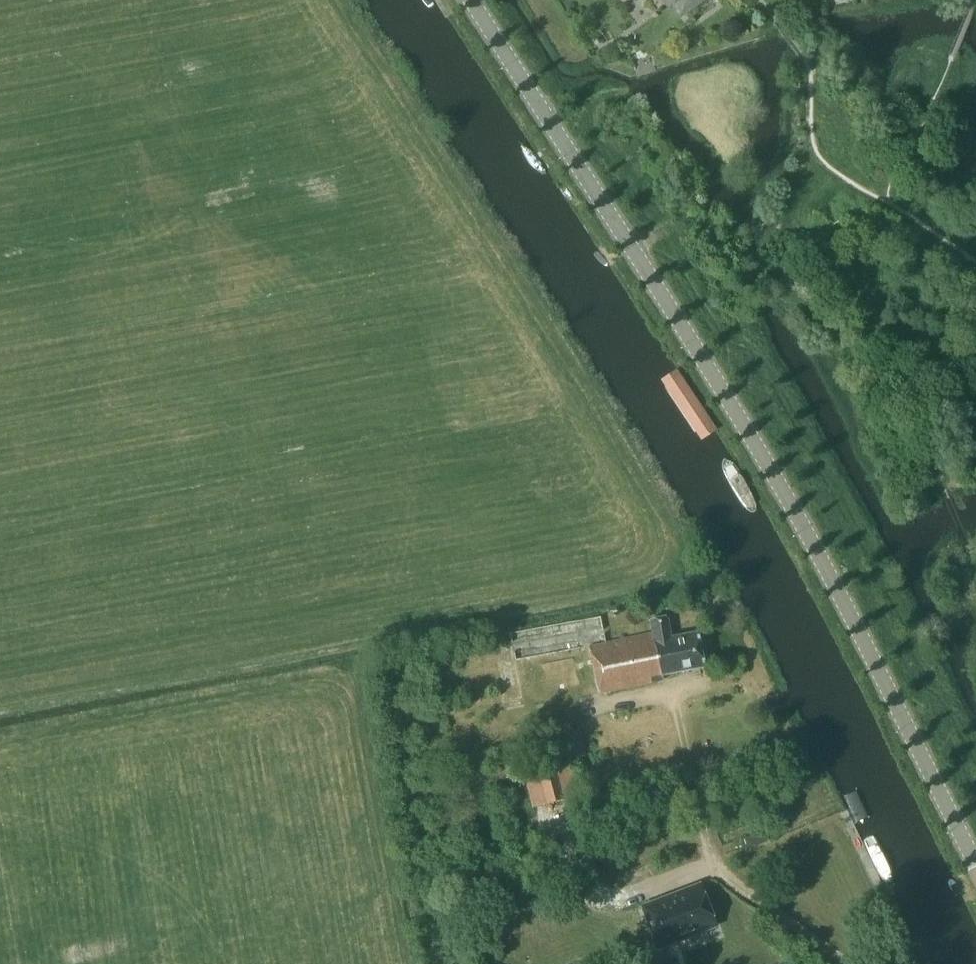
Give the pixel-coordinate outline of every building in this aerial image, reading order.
[(697,0),(678,0),(685,9),(697,0)] [(652,633),(636,636),(605,642),(590,645),(599,693),(663,680),(662,675),(705,666),(697,631),(670,636),(667,616),(649,620),(652,633)] [(561,767),(536,773),(544,804),(569,798),(561,767)] [(716,926),(699,883),(641,905),(658,948),(716,926)]
